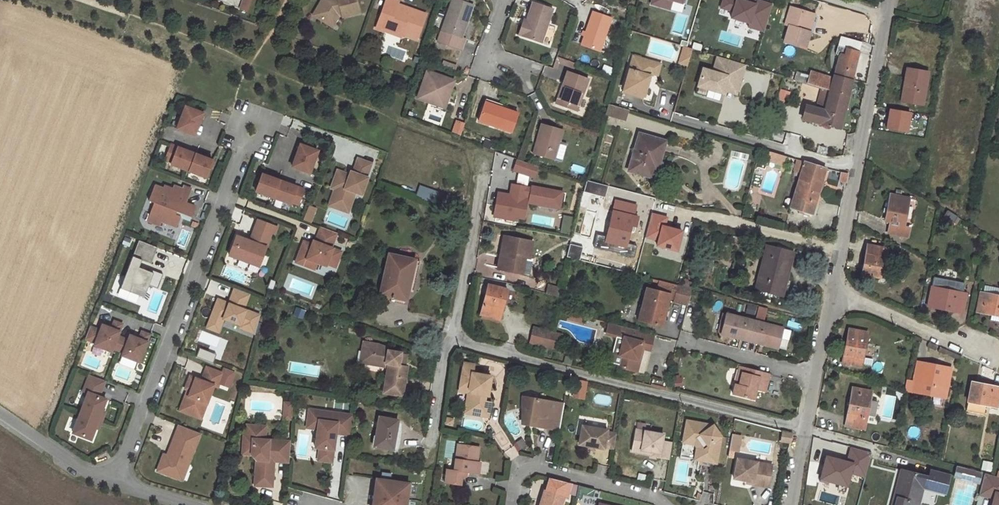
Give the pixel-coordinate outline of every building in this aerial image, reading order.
[(240,6),(247,9),(251,0),(243,0),(240,6)] [(342,17),(359,13),(356,0),(325,0),(326,4),(318,5),(312,16),(320,21),(327,19),(331,22),(336,13),(341,12),(342,17)] [(398,4),(399,1),(396,0),(387,0),(379,20),(388,23),(384,32),(400,38),(402,34),(416,39),(426,14),(411,8),(409,13),(396,8),(398,4)] [(457,0),(451,0),(437,41),(461,49),(465,38),(461,37),(472,5),(457,0)] [(671,0),(664,0),(662,7),(668,9),(671,0)] [(721,8),(732,12),(731,18),(749,24),(748,27),(764,32),(772,5),(756,1),(755,5),(747,3),(748,0),(723,0),(721,8)] [(552,9),(532,3),(525,26),(522,25),(519,35),(541,42),(552,9)] [(411,8),(398,4),(396,8),(409,13),(411,8)] [(807,29),(812,14),(791,8),(786,25),(789,26),(784,42),(805,49),(810,30),(807,29)] [(338,18),(342,17),(341,12),(336,13),(331,22),(327,19),(320,21),(333,28),(338,18)] [(611,19),(593,12),(581,44),(599,51),(611,19)] [(375,29),(384,32),(388,23),(379,20),(375,29)] [(834,75),(852,80),(859,53),(839,48),(837,54),(840,55),(834,75)] [(688,54),(680,51),(677,62),(685,65),(688,54)] [(656,65),(654,62),(634,56),(624,90),(644,96),(651,74),(654,72),(656,65)] [(711,71),(701,68),(694,93),(704,96),(706,89),(723,94),(724,91),(726,83),(737,86),(743,64),(715,56),(711,71)] [(553,69),(555,62),(548,60),(546,66),(553,69)] [(661,64),(654,62),(656,65),(654,72),(651,74),(658,76),(661,64)] [(928,73),(907,69),(904,86),(906,86),(903,101),(922,105),(928,73)] [(830,91),(833,78),(811,71),(810,76),(798,73),(796,80),(821,88),(826,89),(830,91)] [(431,98),(446,103),(454,81),(427,72),(417,99),(430,103),(431,98)] [(566,88),(560,105),(577,111),(587,80),(567,73),(562,87),(566,88)] [(840,129),(852,80),(834,75),(834,76),(833,78),(830,91),(824,111),(820,110),(816,122),(840,129)] [(734,94),(737,86),(726,83),(724,91),(734,94)] [(556,104),(560,105),(566,88),(562,87),(556,104)] [(826,89),(821,88),(815,109),(820,110),(826,89)] [(824,111),(830,91),(826,89),(820,110),(824,111)] [(444,108),(446,103),(431,98),(430,103),(444,108)] [(499,112),(501,107),(485,103),(484,107),(499,112)] [(627,110),(609,104),(606,115),(625,121),(627,110)] [(820,110),(815,109),(806,106),(802,119),(816,122),(820,110)] [(193,135),(202,113),(184,107),(176,129),(193,135)] [(517,113),(501,107),(499,112),(484,107),(479,121),(510,132),(517,113)] [(910,113),(890,110),(887,130),(907,134),(910,113)] [(554,160),(559,144),(563,131),(541,125),(533,154),(554,160)] [(659,164),(666,142),(639,134),(628,171),(652,178),(656,163),(659,164)] [(563,146),(559,144),(554,160),(559,161),(563,146)] [(194,154),(170,145),(164,160),(170,162),(170,164),(187,171),(194,154)] [(300,145),(292,167),(309,174),(317,151),(300,145)] [(830,152),(809,146),(807,153),(828,159),(830,152)] [(785,157),(771,153),(770,157),(767,156),(766,160),(782,165),(785,157)] [(194,154),(187,171),(205,178),(212,161),(194,154)] [(516,158),(512,171),(534,178),(538,166),(516,158)] [(371,165),(358,160),(353,174),(351,173),(350,176),(338,172),(332,186),(341,189),(334,208),(348,213),(356,193),(362,196),(368,179),(367,178),(371,165)] [(804,162),(797,160),(793,171),(801,174),(804,162)] [(825,168),(804,162),(801,174),(790,208),(800,211),(803,212),(812,214),(825,168)] [(662,165),(659,164),(656,163),(652,178),(658,179),(662,165)] [(848,175),(841,173),(839,182),(845,183),(846,184),(848,175)] [(303,190),(261,175),(255,192),(291,205),(291,203),(298,205),(303,190)] [(608,186),(586,181),(586,183),(583,192),(604,198),(608,186)] [(186,203),(192,189),(183,186),(182,189),(174,186),(173,189),(164,186),(163,189),(155,186),(149,201),(154,203),(148,221),(160,226),(162,222),(177,227),(181,217),(176,215),(177,212),(192,217),(196,207),(186,203)] [(341,189),(332,186),(331,189),(335,190),(329,207),(334,208),(341,189)] [(498,194),(494,217),(513,221),(514,217),(522,218),(526,197),(529,197),(528,203),(559,208),(561,192),(531,187),(531,189),(511,186),(509,196),(498,194)] [(453,207),(456,200),(442,195),(439,202),(453,207)] [(890,222),(889,225),(888,233),(908,236),(910,228),(904,227),(909,198),(901,197),(895,195),(889,195),(887,207),(886,211),(884,221),(887,222),(890,222)] [(631,227),(635,227),(638,218),(633,216),(635,207),(616,202),(605,249),(615,252),(617,242),(626,244),(630,232),(631,227)] [(315,209),(308,206),(303,220),(309,223),(315,209)] [(274,226),(257,220),(251,235),(254,236),(252,242),(249,241),(236,236),(228,255),(258,267),(274,226)] [(337,233),(321,227),(315,242),(313,245),(303,241),(298,254),(306,257),(303,265),(314,270),(317,263),(326,266),(326,264),(335,268),(341,251),(332,248),(337,233)] [(533,243),(504,237),(498,269),(530,276),(533,259),(529,258),(533,243)] [(138,240),(136,244),(155,251),(156,247),(138,240)] [(638,247),(626,244),(617,242),(615,252),(636,257),(638,247)] [(155,251),(136,244),(119,288),(143,297),(147,285),(156,288),(162,274),(148,269),(148,271),(138,267),(141,260),(150,264),(155,251)] [(583,248),(570,244),(567,257),(580,260),(583,248)] [(861,274),(881,277),(886,248),(867,245),(861,274)] [(793,254),(766,246),(755,289),(779,295),(782,280),(786,281),(793,254)] [(306,257),(298,254),(295,262),(303,265),(306,257)] [(411,274),(414,260),(388,254),(380,294),(391,297),(404,300),(408,279),(405,278),(406,273),(411,274)] [(419,261),(414,260),(411,274),(410,279),(411,280),(415,280),(419,261)] [(940,289),(956,292),(958,285),(941,282),(940,289)] [(558,296),(560,288),(547,285),(545,293),(558,296)] [(692,288),(679,285),(675,300),(688,303),(692,288)] [(507,291),(489,286),(481,315),(499,320),(507,291)] [(264,299),(232,287),(227,299),(231,300),(230,304),(226,302),(215,298),(204,327),(216,331),(221,318),(244,327),(243,329),(255,334),(264,299)] [(671,293),(648,287),(643,306),(642,306),(638,320),(662,326),(671,293)] [(966,294),(956,292),(940,289),(932,287),(927,306),(962,313),(966,294)] [(998,316),(998,296),(980,292),(976,311),(990,314),(998,316)] [(390,302),(391,297),(380,294),(379,300),(390,302)] [(755,321),(726,314),(721,333),(742,339),(743,336),(758,340),(757,343),(779,348),(784,329),(763,323),(766,309),(759,307),(755,321)] [(582,316),(570,313),(568,319),(581,322),(582,316)] [(990,314),(989,320),(998,323),(998,316),(990,314)] [(99,330),(89,326),(84,339),(94,343),(93,345),(110,352),(112,349),(122,353),(120,356),(138,363),(149,335),(140,332),(138,339),(128,335),(126,340),(117,336),(121,324),(113,321),(110,328),(101,325),(99,330)] [(654,334),(609,323),(607,329),(611,335),(617,336),(610,363),(619,365),(619,368),(638,373),(641,361),(637,360),(640,348),(644,349),(650,350),(654,334)] [(549,332),(549,331),(534,327),(530,342),(546,346),(549,332)] [(842,363),(861,367),(867,333),(849,329),(842,363)] [(561,335),(549,332),(546,346),(558,349),(561,335)] [(383,392),(402,396),(407,367),(404,366),(402,366),(403,362),(405,362),(406,355),(400,354),(400,353),(388,350),(388,348),(378,344),(363,342),(361,351),(367,352),(365,363),(385,367),(386,363),(388,364),(383,392)] [(474,365),(464,363),(461,388),(470,389),(472,393),(470,410),(490,413),(491,403),(485,402),(486,395),(487,390),(489,391),(492,376),(473,373),(474,365)] [(951,369),(917,363),(914,382),(917,383),(916,393),(945,399),(951,369)] [(200,381),(188,376),(184,389),(186,389),(189,391),(187,396),(184,395),(178,410),(194,417),(200,401),(205,403),(212,386),(216,387),(221,373),(205,367),(200,381)] [(744,368),(742,373),(754,376),(756,371),(744,368)] [(770,375),(756,371),(754,376),(742,373),(739,386),(735,384),(733,394),(754,399),(756,389),(766,392),(770,375)] [(98,397),(104,381),(89,375),(82,392),(87,394),(72,433),(90,440),(94,428),(101,412),(105,400),(98,397)] [(917,383),(914,382),(906,381),(904,391),(916,393),(917,383)] [(968,402),(985,405),(996,407),(998,393),(998,388),(971,383),(968,402)] [(461,388),(460,391),(469,392),(466,413),(489,417),(490,413),(470,410),(472,393),(470,389),(461,388)] [(864,429),(866,418),(869,400),(871,392),(853,388),(850,402),(849,407),(845,426),(864,429)] [(560,432),(565,404),(529,398),(525,417),(537,420),(536,425),(536,427),(560,432)] [(869,400),(866,418),(873,420),(877,401),(869,400)] [(205,403),(200,401),(194,417),(199,419),(205,403)] [(290,410),(289,419),(292,419),(293,403),(285,402),(285,410),(290,410)] [(985,405),(968,402),(966,410),(984,414),(985,405)] [(336,433),(351,435),(354,415),(309,409),(308,419),(319,421),(318,429),(315,447),(320,448),(318,460),(332,462),(336,433)] [(104,413),(101,412),(94,428),(98,429),(104,413)] [(374,446),(393,449),(397,421),(379,418),(374,446)] [(319,421),(308,419),(307,427),(318,429),(319,421)] [(714,426),(688,421),(685,439),(698,442),(702,447),(700,461),(717,464),(722,438),(714,426)] [(289,462),(290,441),(275,440),(274,446),(269,445),(269,439),(265,439),(266,425),(247,424),(246,434),(244,434),(243,447),(252,447),(251,454),(256,459),(255,475),(265,475),(265,485),(272,486),(273,467),(270,466),(271,463),(274,461),(289,462)] [(199,433),(178,425),(166,456),(164,462),(160,461),(156,471),(177,479),(181,468),(187,465),(199,433)] [(615,449),(617,434),(607,433),(608,431),(583,426),(580,445),(589,446),(594,447),(604,449),(605,447),(615,449)] [(665,435),(637,430),(634,446),(643,448),(642,451),(653,453),(653,455),(653,456),(670,460),(673,444),(663,442),(665,435)] [(792,434),(783,432),(781,442),(791,443),(792,434)] [(741,437),(732,436),(729,451),(738,452),(741,437)] [(698,442),(685,439),(684,443),(696,445),(698,449),(696,460),(700,461),(702,447),(698,442)] [(479,448),(457,445),(453,471),(446,470),(444,483),(460,486),(462,477),(465,478),(466,473),(476,475),(477,463),(479,448)] [(643,448),(634,446),(633,452),(653,455),(653,453),(642,451),(643,448)] [(871,452),(851,448),(848,459),(826,454),(819,479),(849,486),(851,475),(865,478),(871,452)] [(773,466),(738,459),(734,479),(748,482),(753,483),(753,485),(769,488),(773,466)] [(181,481),(187,465),(181,468),(177,479),(181,481)] [(956,465),(953,476),(979,483),(982,471),(956,465)] [(900,468),(891,504),(920,504),(923,490),(947,496),(953,473),(930,468),(929,475),(900,468)] [(985,473),(979,495),(993,499),(992,504),(998,504),(998,476),(985,473)] [(265,475),(255,475),(254,485),(265,485),(265,475)] [(372,504),(405,504),(408,484),(375,479),(372,504)] [(544,490),(539,504),(561,504),(564,497),(544,490)]
